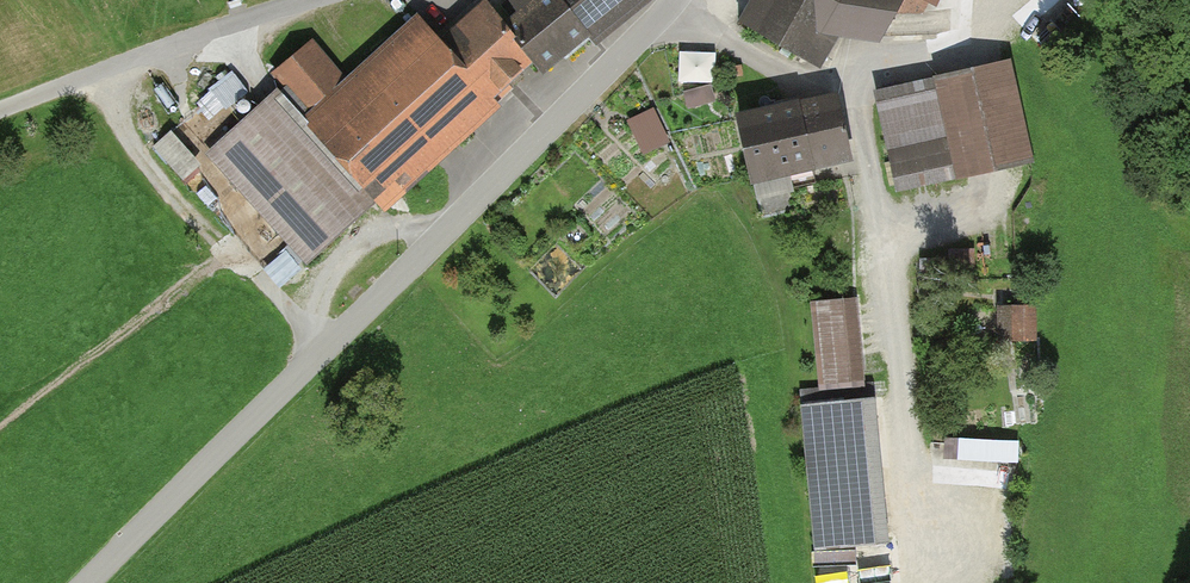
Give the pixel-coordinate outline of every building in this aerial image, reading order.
[(635,0),(517,0),(500,14),(489,0),(480,0),(435,37),(416,14),(344,72),(315,36),(269,73),(281,87),(202,151),(301,273),(635,0)] [(738,35),(816,74),(834,40),(888,50),(913,0),(755,0),(738,35)] [(685,51),(685,79),(717,80),(717,51),(685,51)] [(1041,164),(1013,61),(875,98),(903,202),(1041,164)] [(717,98),(713,84),(687,91),(690,104),(717,98)] [(853,162),(838,93),(734,117),(750,185),(853,162)] [(646,154),(675,141),(657,104),(629,118),(646,154)] [(949,247),(951,275),(981,273),(980,245),(949,247)] [(857,301),(811,305),(818,383),(864,379),(857,301)] [(1039,344),(1038,306),(979,307),(979,345),(1039,344)] [(801,388),(802,400),(838,398),(837,386),(801,388)] [(888,544),(877,396),(801,402),(812,550),(888,544)] [(1013,458),(1013,440),(956,439),(956,457),(1013,458)]
